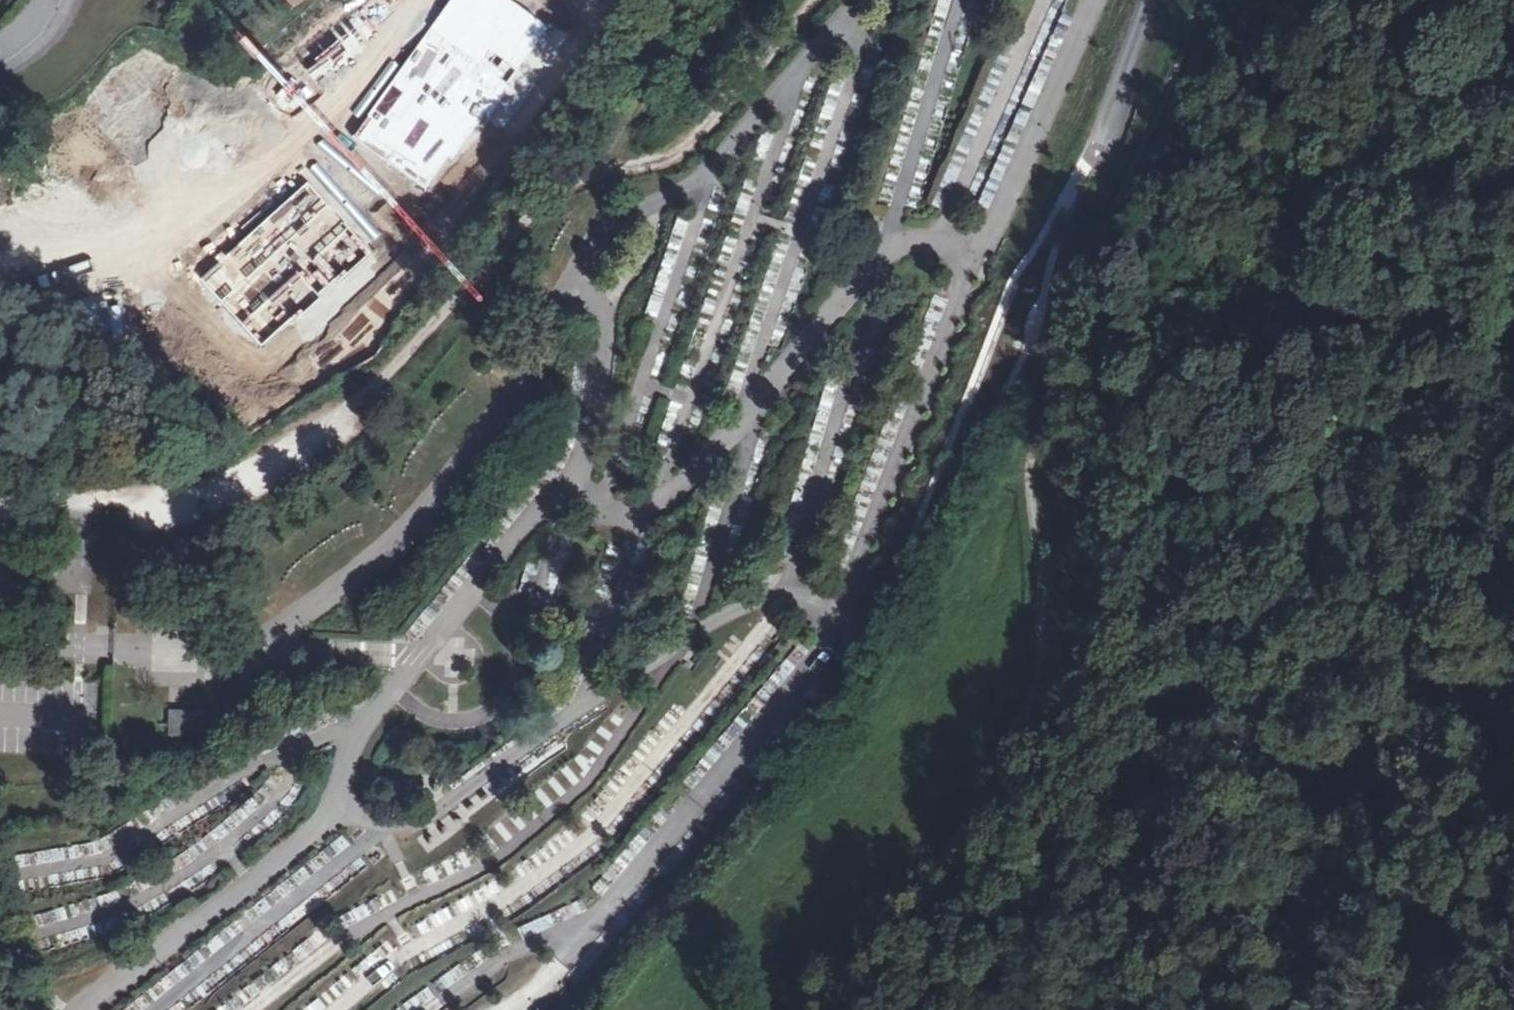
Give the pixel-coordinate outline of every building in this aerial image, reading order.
[(354,136),(431,188),(545,21),(513,0),(445,0),(354,136)] [(299,177),(192,269),(257,347),(374,254),(299,177)] [(177,723),(177,733),(212,735),(213,717),(195,716),(195,714),(180,713),(180,723),(177,723)]
